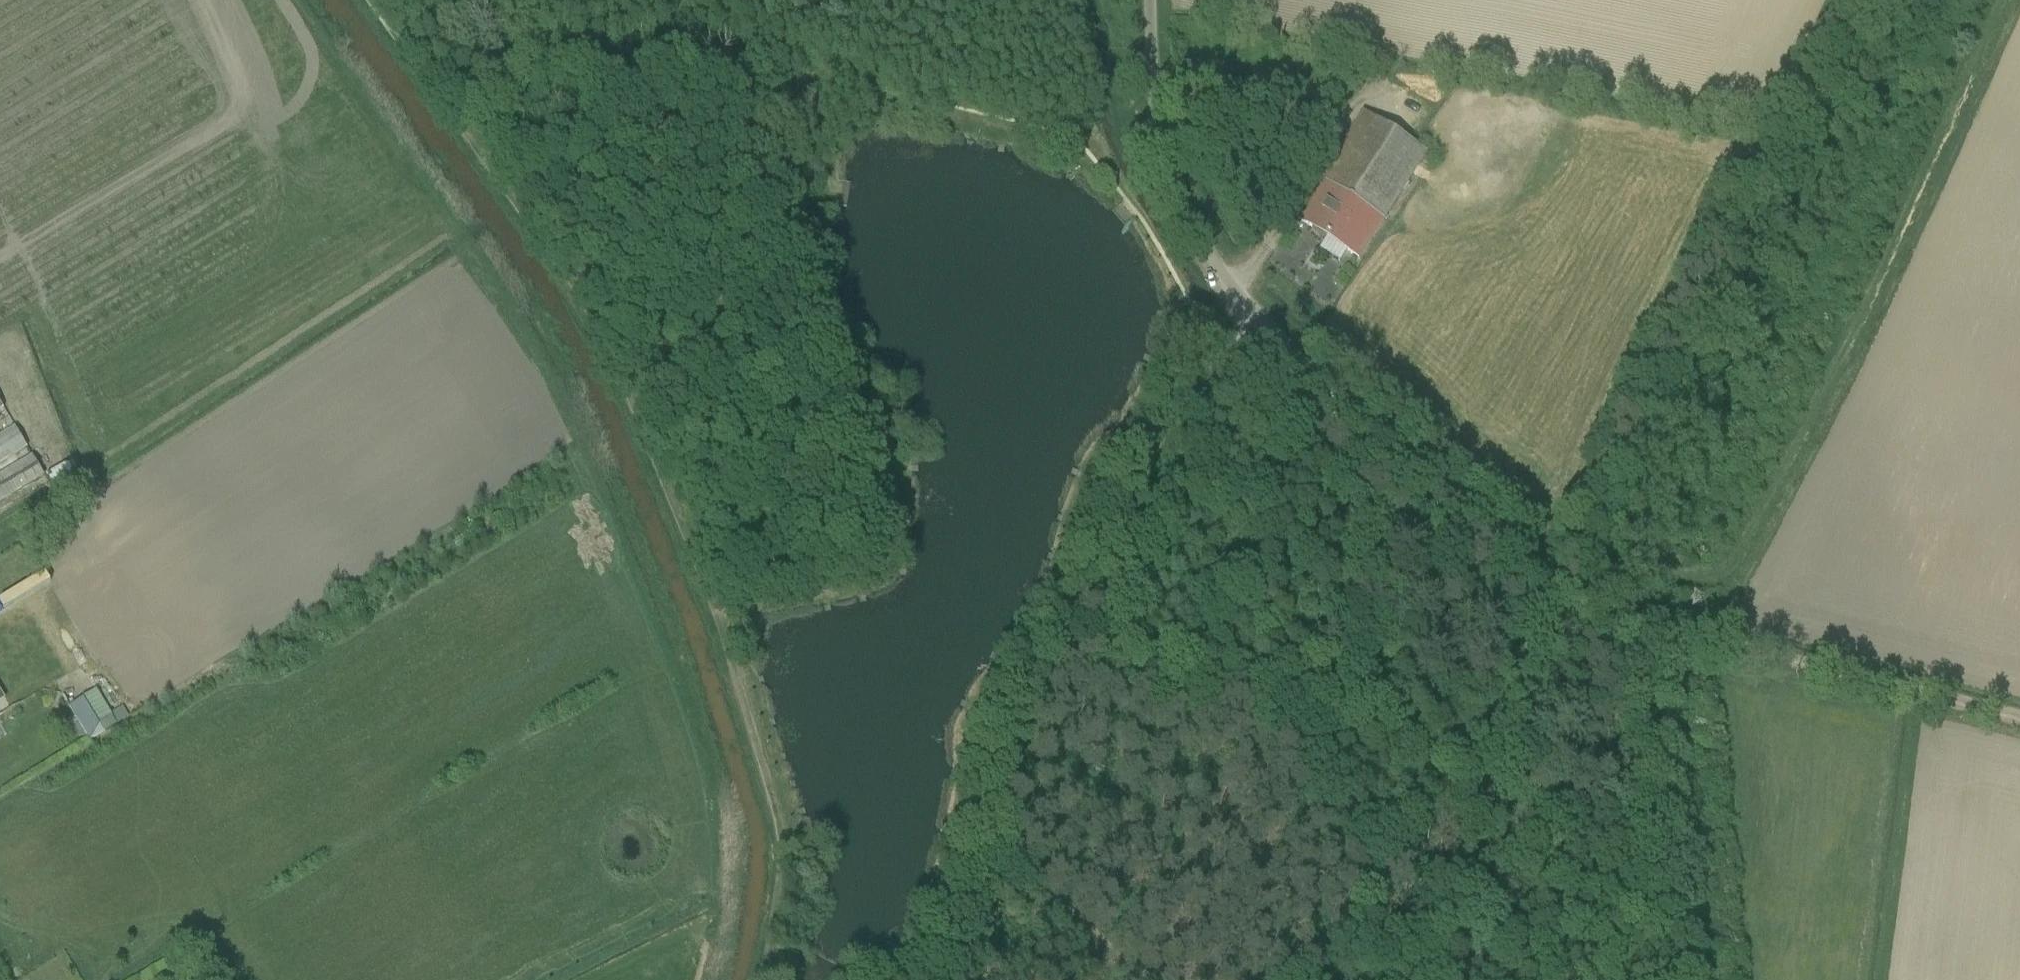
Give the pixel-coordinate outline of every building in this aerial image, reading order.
[(1365,114),(1306,201),(1303,207),(1296,218),(1312,228),(1323,241),(1326,238),(1358,258),(1426,153),(1365,114)] [(0,436),(0,464),(27,449),(14,428),(0,436)] [(0,476),(0,503),(43,476),(32,457),(0,476)] [(103,734),(84,702),(70,710),(89,742),(103,734)]
